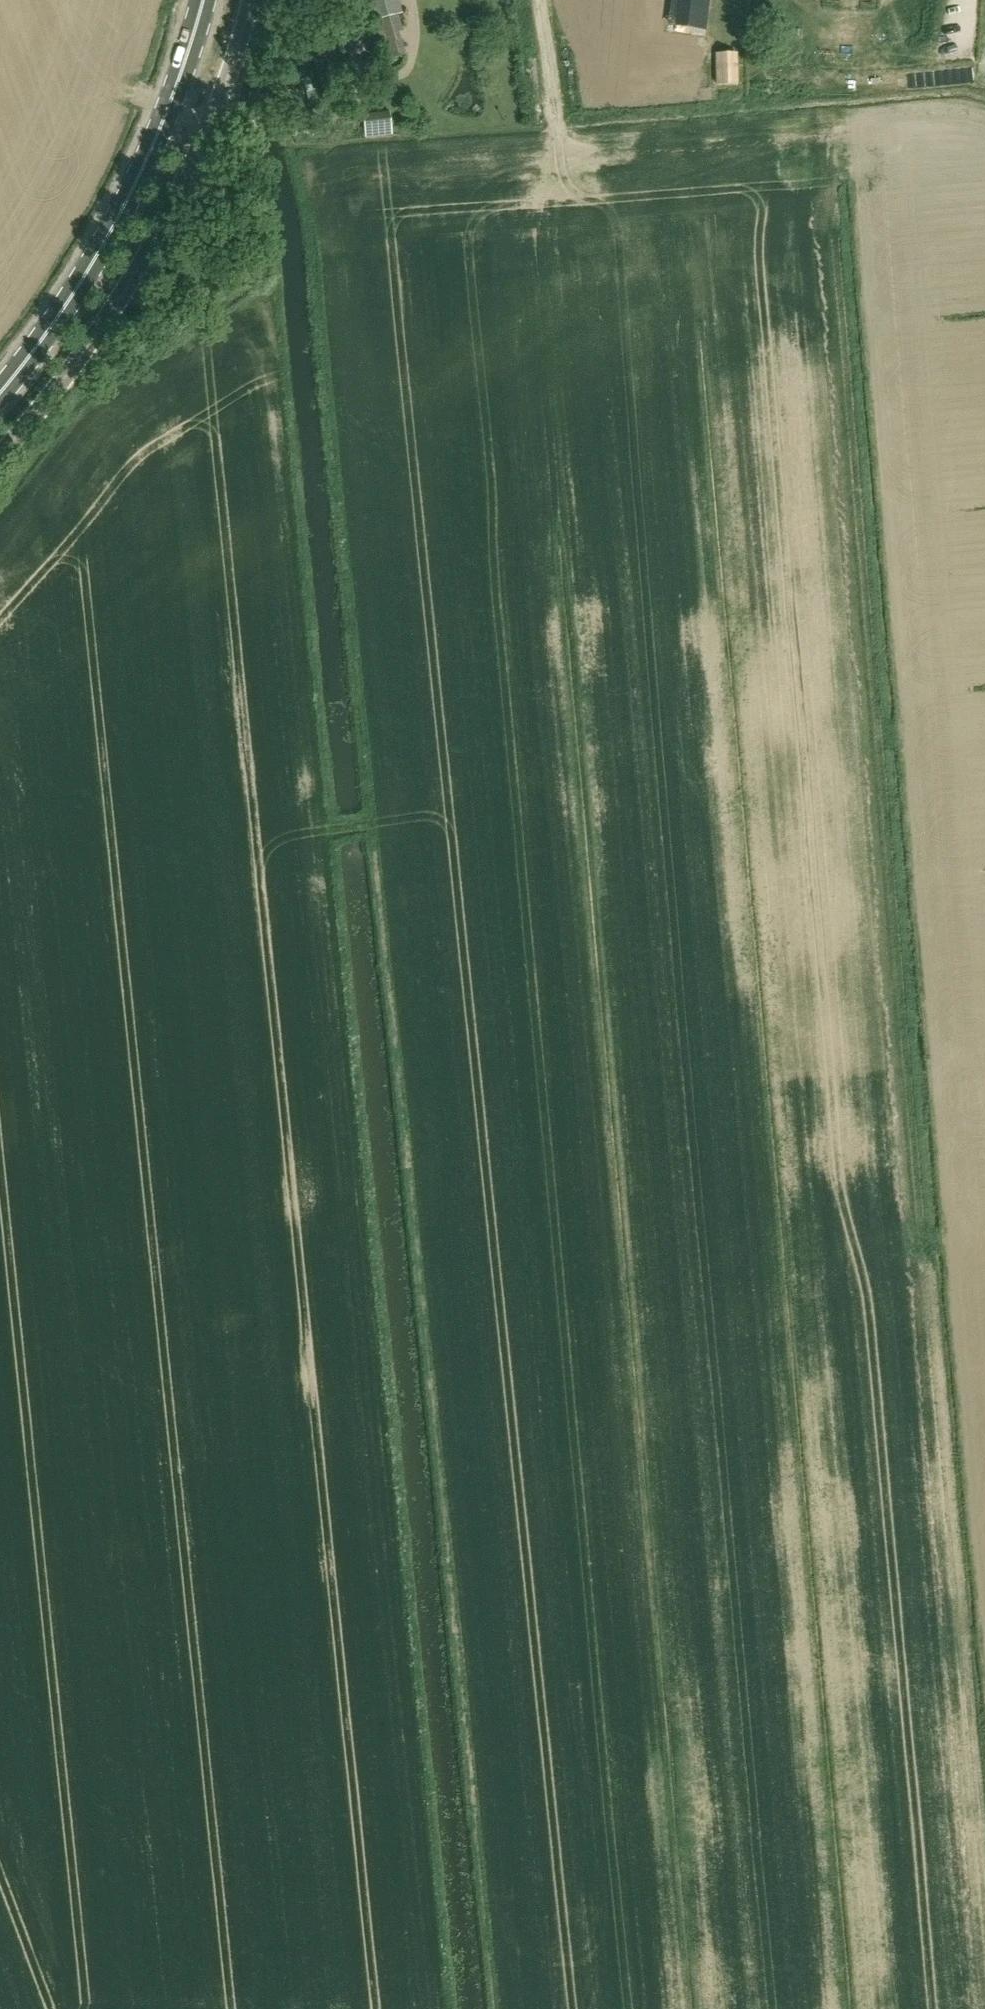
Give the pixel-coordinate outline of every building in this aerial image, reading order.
[(386,60),(406,55),(395,16),(404,13),(399,0),(368,0),(386,60)] [(690,1),(688,13),(705,15),(707,0),(682,0),(690,1)]
